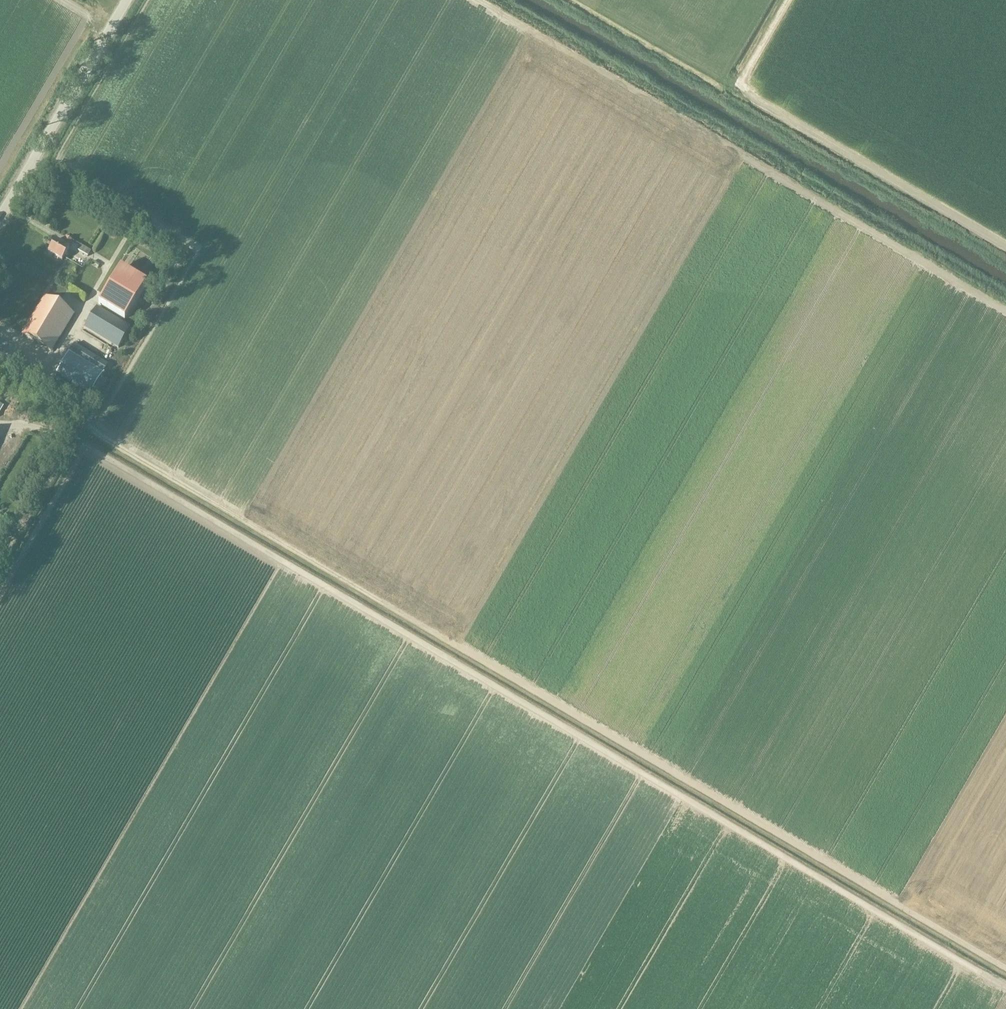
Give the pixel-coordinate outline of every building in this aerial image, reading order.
[(55,239),(48,252),(62,260),(69,248),(67,247),(72,240),(66,237),(62,244),(55,239)] [(80,244),(77,249),(88,255),(91,250),(80,244)] [(145,283),(119,268),(98,302),(125,318),(145,283)] [(45,296),(22,334),(51,351),(73,313),(45,296)] [(96,306),(84,327),(118,348),(131,326),(96,306)] [(74,344),(56,373),(90,394),(108,364),(74,344)]
